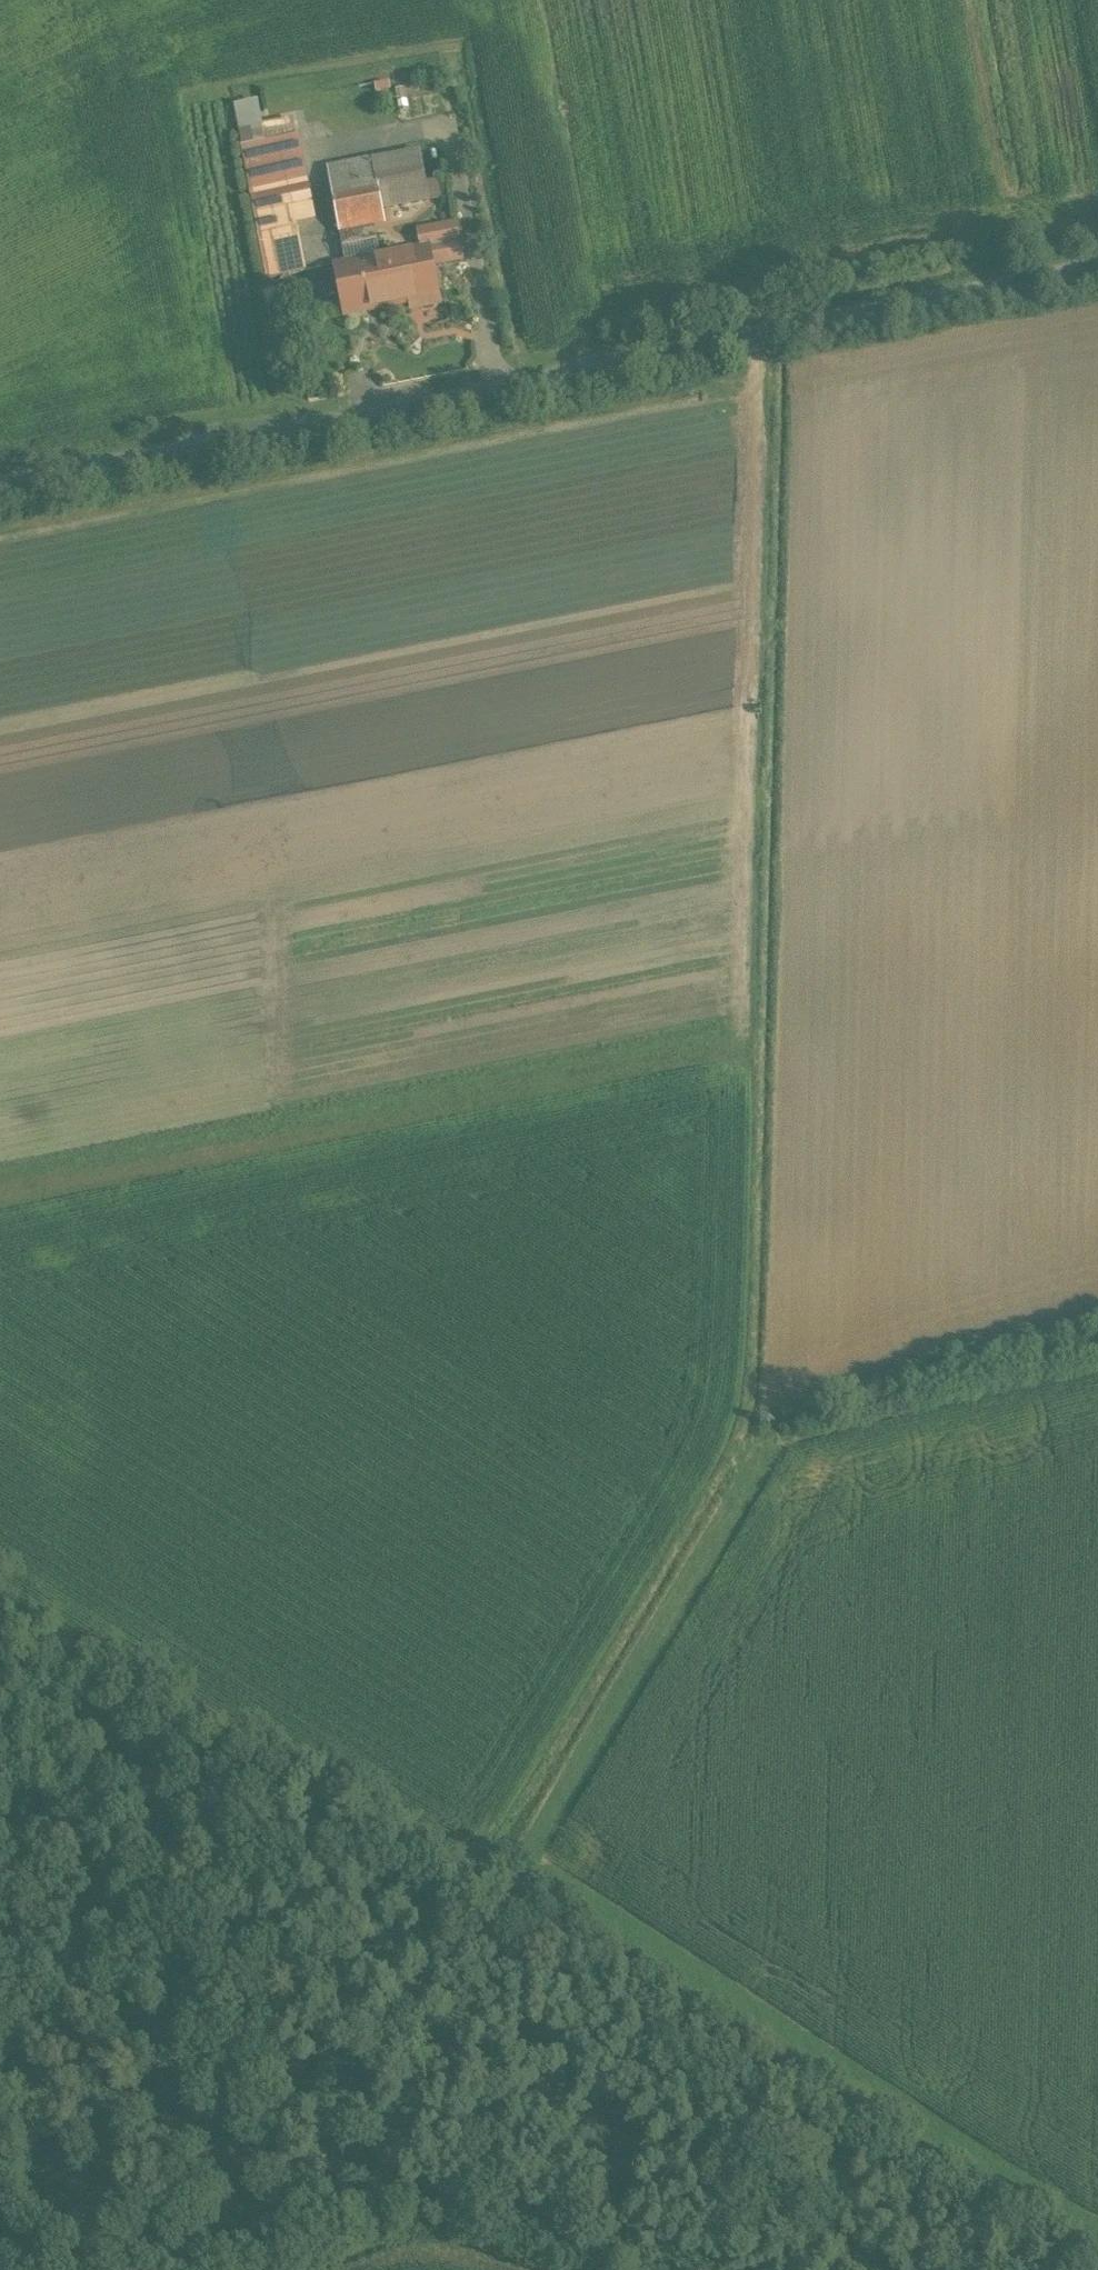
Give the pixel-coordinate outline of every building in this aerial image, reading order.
[(293,121),(263,127),(265,141),(295,135),(293,121)] [(257,128),(239,131),(244,155),(300,143),(299,135),(295,135),(260,143),(257,128)] [(300,143),(244,155),(252,196),(289,188),(309,184),(300,143)] [(418,152),(373,160),(382,209),(428,200),(425,184),(418,152)] [(373,160),(328,169),(339,232),(385,223),(382,209),(373,160)] [(435,182),(425,184),(428,200),(439,198),(435,182)] [(309,184),(289,188),(295,220),(315,216),(309,184)] [(289,188),(252,196),(268,278),(283,275),(274,230),(296,225),(295,220),(289,188)] [(449,224),(429,228),(433,246),(453,242),(449,224)] [(296,225),(274,230),(283,275),(305,271),(296,225)] [(429,249),(369,261),(369,258),(335,265),(345,315),(418,300),(420,308),(440,304),(429,249)] [(299,285),(277,289),(281,311),(304,306),(299,285)]
